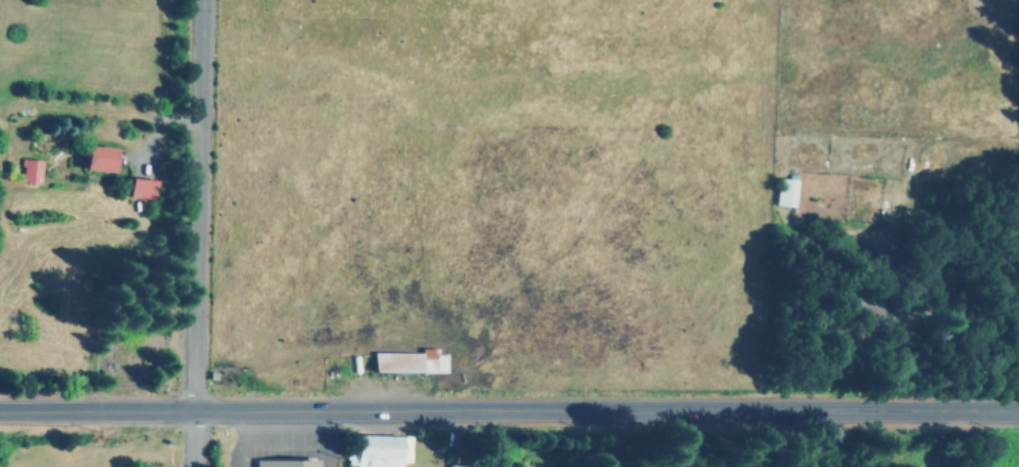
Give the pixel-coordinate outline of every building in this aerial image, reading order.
[(111,146),(82,145),(80,170),(110,171),(111,146)] [(38,184),(41,160),(22,157),(19,181),(38,184)] [(774,205),(793,206),(795,172),(787,172),(787,179),(776,178),(774,205)] [(127,197),(152,198),(153,179),(128,178),(127,197)] [(371,371),(444,373),(444,354),(435,354),(435,348),(419,348),(419,352),(371,352),(371,371)] [(353,434),(353,451),(347,450),(346,466),(400,466),(400,461),(409,461),(410,436),(353,434)]
